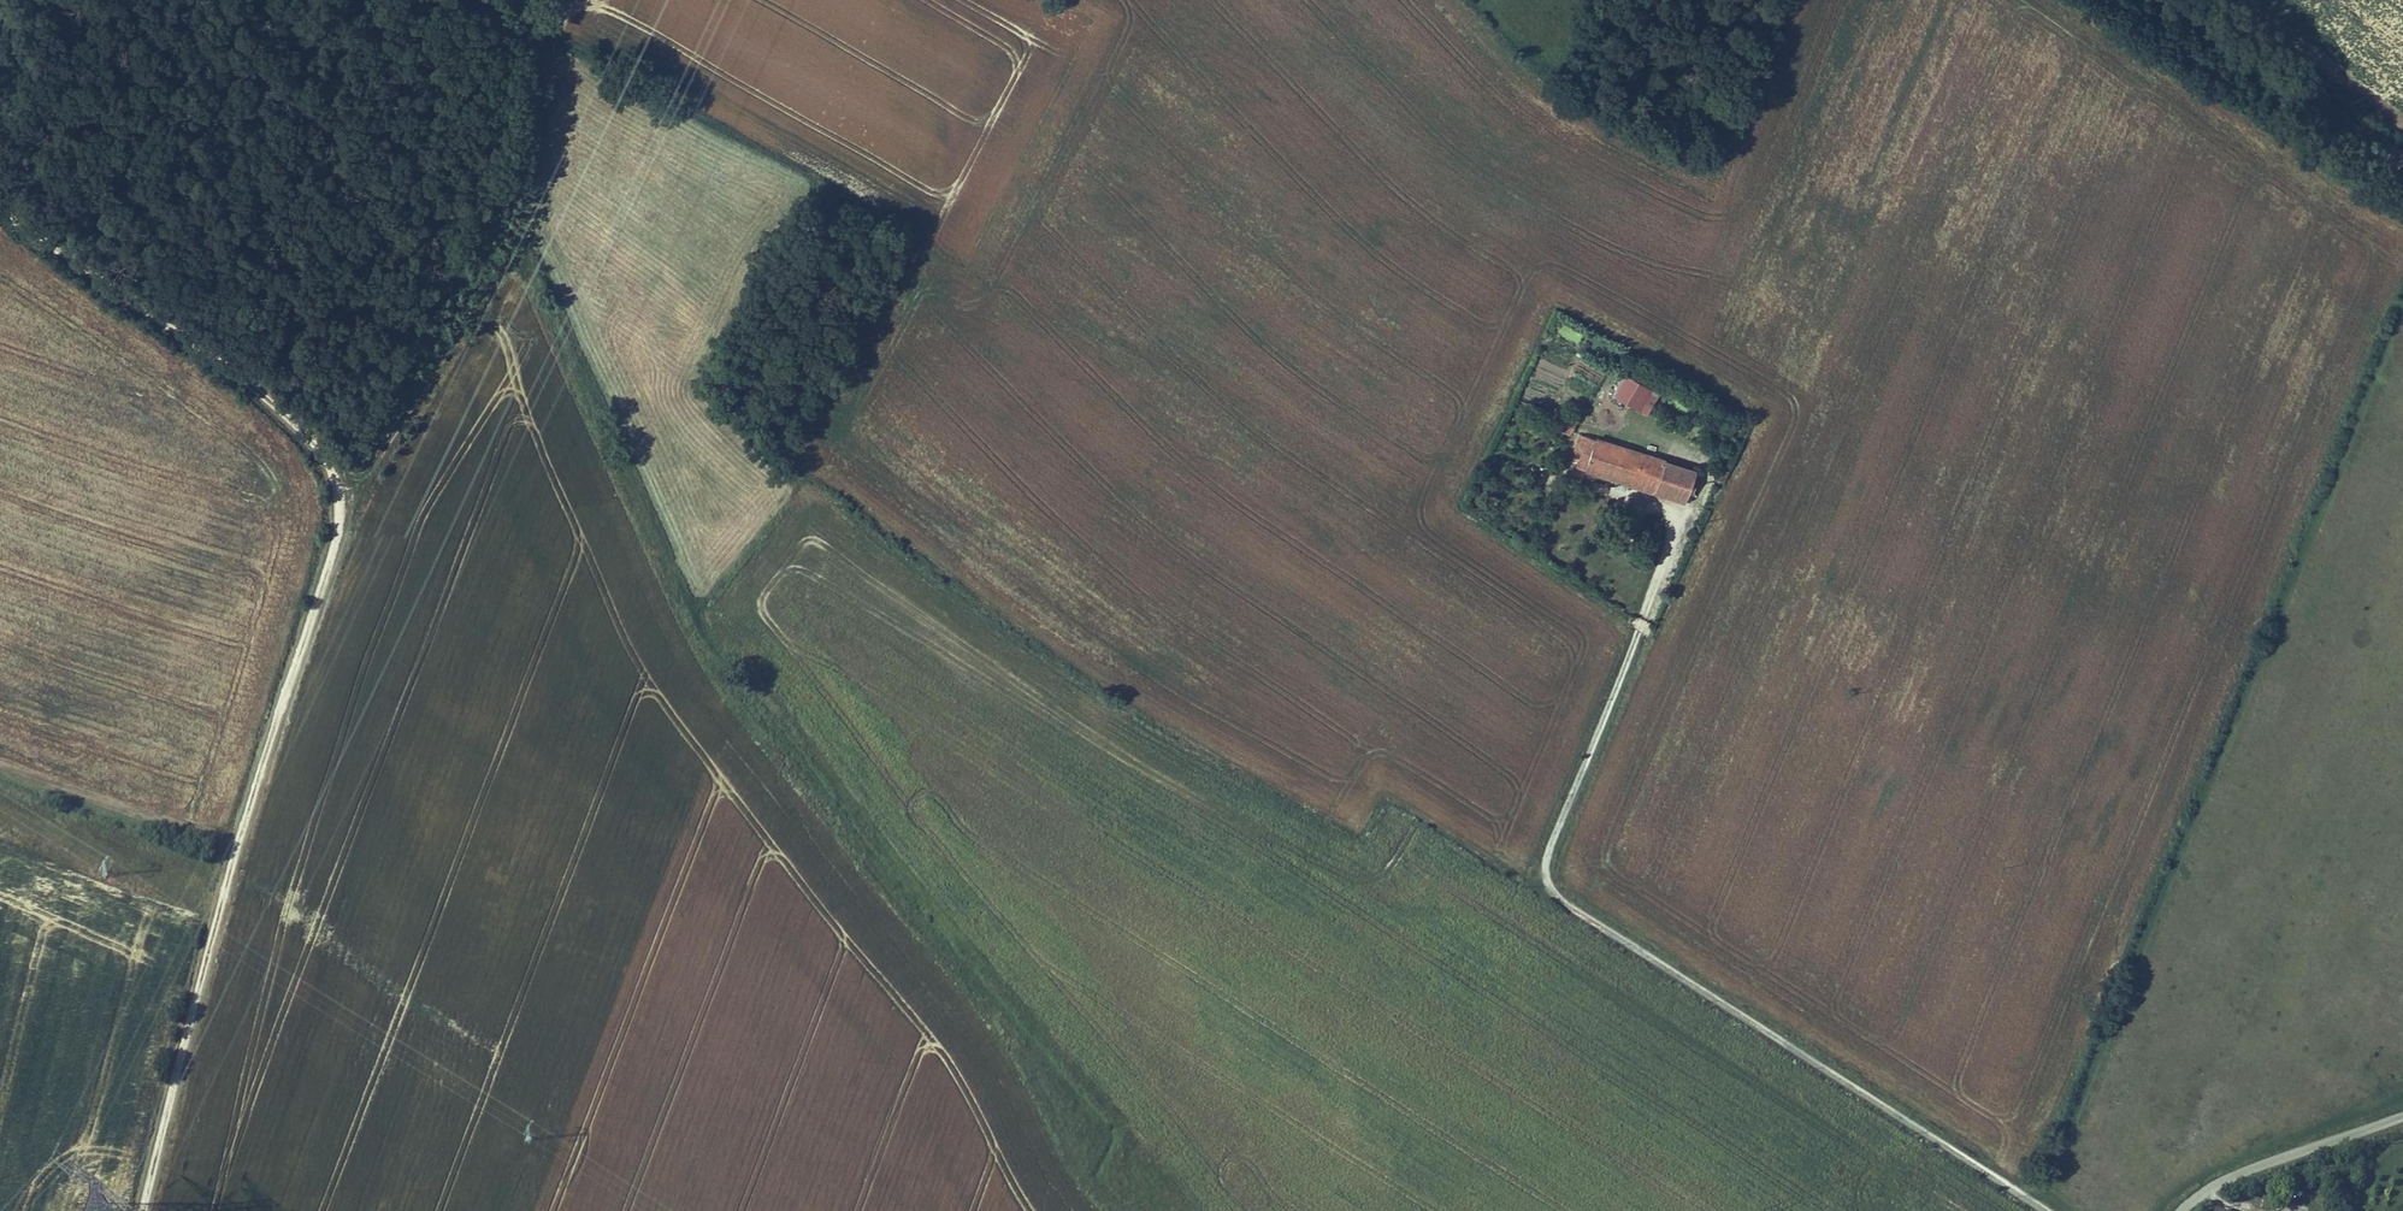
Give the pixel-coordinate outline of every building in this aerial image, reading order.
[(1639,384),(1613,369),(1602,390),(1628,405),(1639,384)] [(1560,458),(1625,482),(1635,452),(1570,429),(1560,458)] [(1685,470),(1635,452),(1625,482),(1675,500),(1685,470)]
